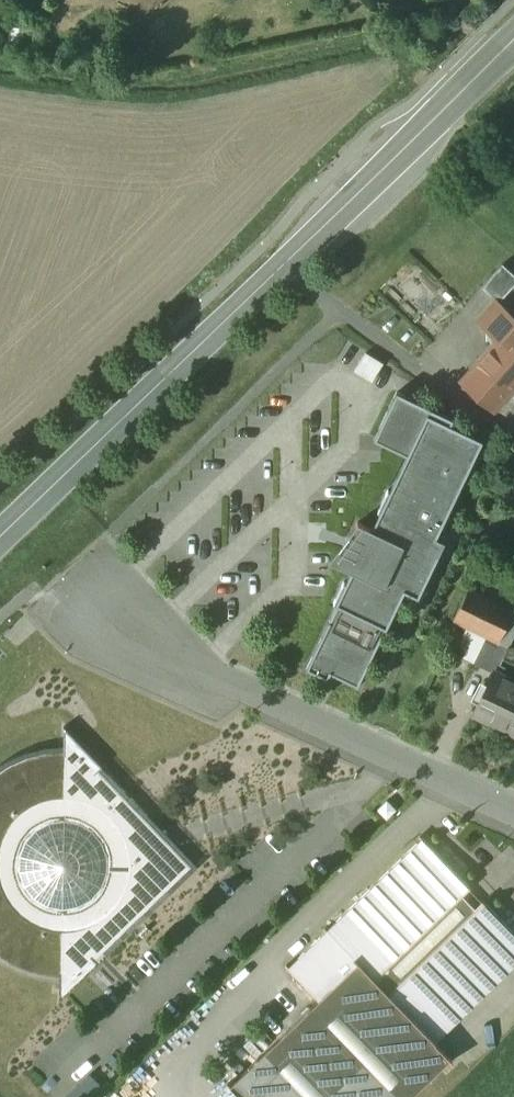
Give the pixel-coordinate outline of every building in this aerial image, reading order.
[(480,289),(496,303),(497,302),(499,304),(513,287),(513,274),(503,264),(480,289)] [(497,302),(496,303),(479,321),(490,331),(491,348),(503,335),(513,345),(513,317),(499,304),(497,302)] [(461,382),(494,411),(513,390),(513,345),(503,335),(491,348),(461,382)] [(384,363),(366,352),(355,371),(373,382),(384,363)] [(408,455),(390,491),(388,490),(378,511),(380,512),(372,529),(358,522),(357,524),(367,529),(361,542),(351,538),(346,551),(355,554),(351,564),(356,567),(348,584),(344,582),(334,603),(338,605),(387,628),(405,591),(419,597),(446,541),(437,537),(483,440),(451,425),(454,419),(397,392),(375,439),(408,455)] [(469,589),(454,621),(487,637),(509,648),(513,650),(513,611),(469,589)] [(387,628),(338,605),(307,670),(328,680),(331,674),(358,688),(387,628)] [(509,648),(487,637),(474,663),(493,672),(494,672),(497,673),(509,648)] [(494,672),(493,672),(473,713),(513,733),(513,681),(497,673),(494,672)] [(47,756),(28,761),(11,768),(0,775),(0,952),(8,958),(24,965),(43,971),(60,973),(60,1001),(99,962),(92,955),(99,949),(106,956),(123,939),(116,932),(123,926),(130,933),(147,917),(140,909),(146,903),(153,910),(170,894),(164,887),(192,861),(189,859),(183,864),(167,847),(171,847),(166,829),(152,832),(141,821),(148,814),(132,796),(125,804),(118,797),(126,790),(109,773),(102,780),(95,773),(103,766),(64,727),(64,754),(47,756)] [(397,810),(388,800),(378,809),(387,819),(397,810)] [(471,888),(421,836),(420,837),(422,839),(328,930),(326,928),(325,929),(358,963),(436,1042),(513,967),(513,932),(483,900),(476,908),(463,895),(471,888)] [(232,1084),(229,1082),(228,1083),(242,1096),(411,1096),(450,1059),(452,1061),(453,1060),(436,1042),(358,963),(232,1084)] [(68,1096),(97,1096),(108,1087),(94,1072),(68,1096)]
